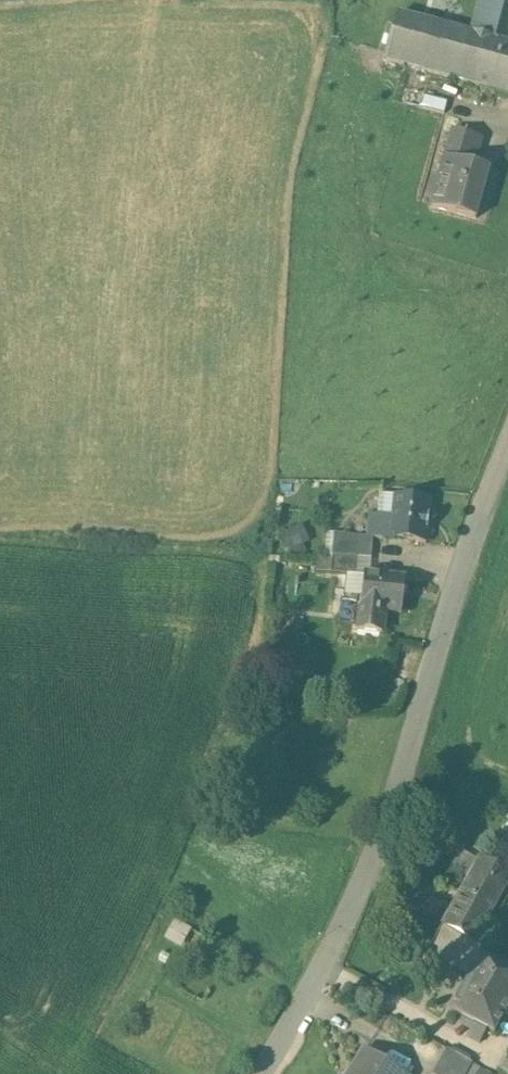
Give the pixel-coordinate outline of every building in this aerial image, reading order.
[(495,0),(480,0),(471,36),(487,40),(494,42),(494,41),(504,2),(495,0)] [(471,36),(397,16),(383,63),(474,88),(487,40),(471,36)] [(494,41),(494,42),(487,40),(474,88),(507,97),(507,45),(494,41)] [(410,94),(407,104),(443,114),(446,104),(410,94)] [(481,142),(453,134),(448,149),(473,156),(476,157),(481,142)] [(473,156),(448,149),(431,210),(475,223),(489,174),(469,168),(473,156)] [(394,498),(381,497),(378,518),(391,520),(394,498)] [(430,503),(394,498),(391,520),(378,518),(370,517),(368,538),(368,539),(373,540),(425,546),(430,503)] [(310,548),(303,524),(283,530),(290,554),(310,548)] [(368,538),(334,534),(332,557),(352,558),(358,559),(371,560),(373,540),(368,539),(368,538)] [(352,558),(332,557),(331,574),(357,576),(358,559),(352,558)] [(405,581),(364,576),(358,632),(382,635),(385,613),(401,615),(405,581)] [(442,929),(472,946),(507,882),(507,876),(480,860),(442,929)] [(173,920),(166,939),(185,946),(192,926),(173,920)] [(472,946),(442,929),(426,957),(468,981),(484,952),(472,946)] [(448,1015),(491,1039),(507,1009),(507,969),(484,956),(485,953),(484,952),(468,981),(448,1015)] [(446,1052),(434,1073),(467,1073),(471,1066),(446,1052)] [(352,1073),(354,1073),(399,1073),(365,1053),(352,1073)] [(467,1073),(476,1073),(478,1070),(471,1066),(467,1073)]
